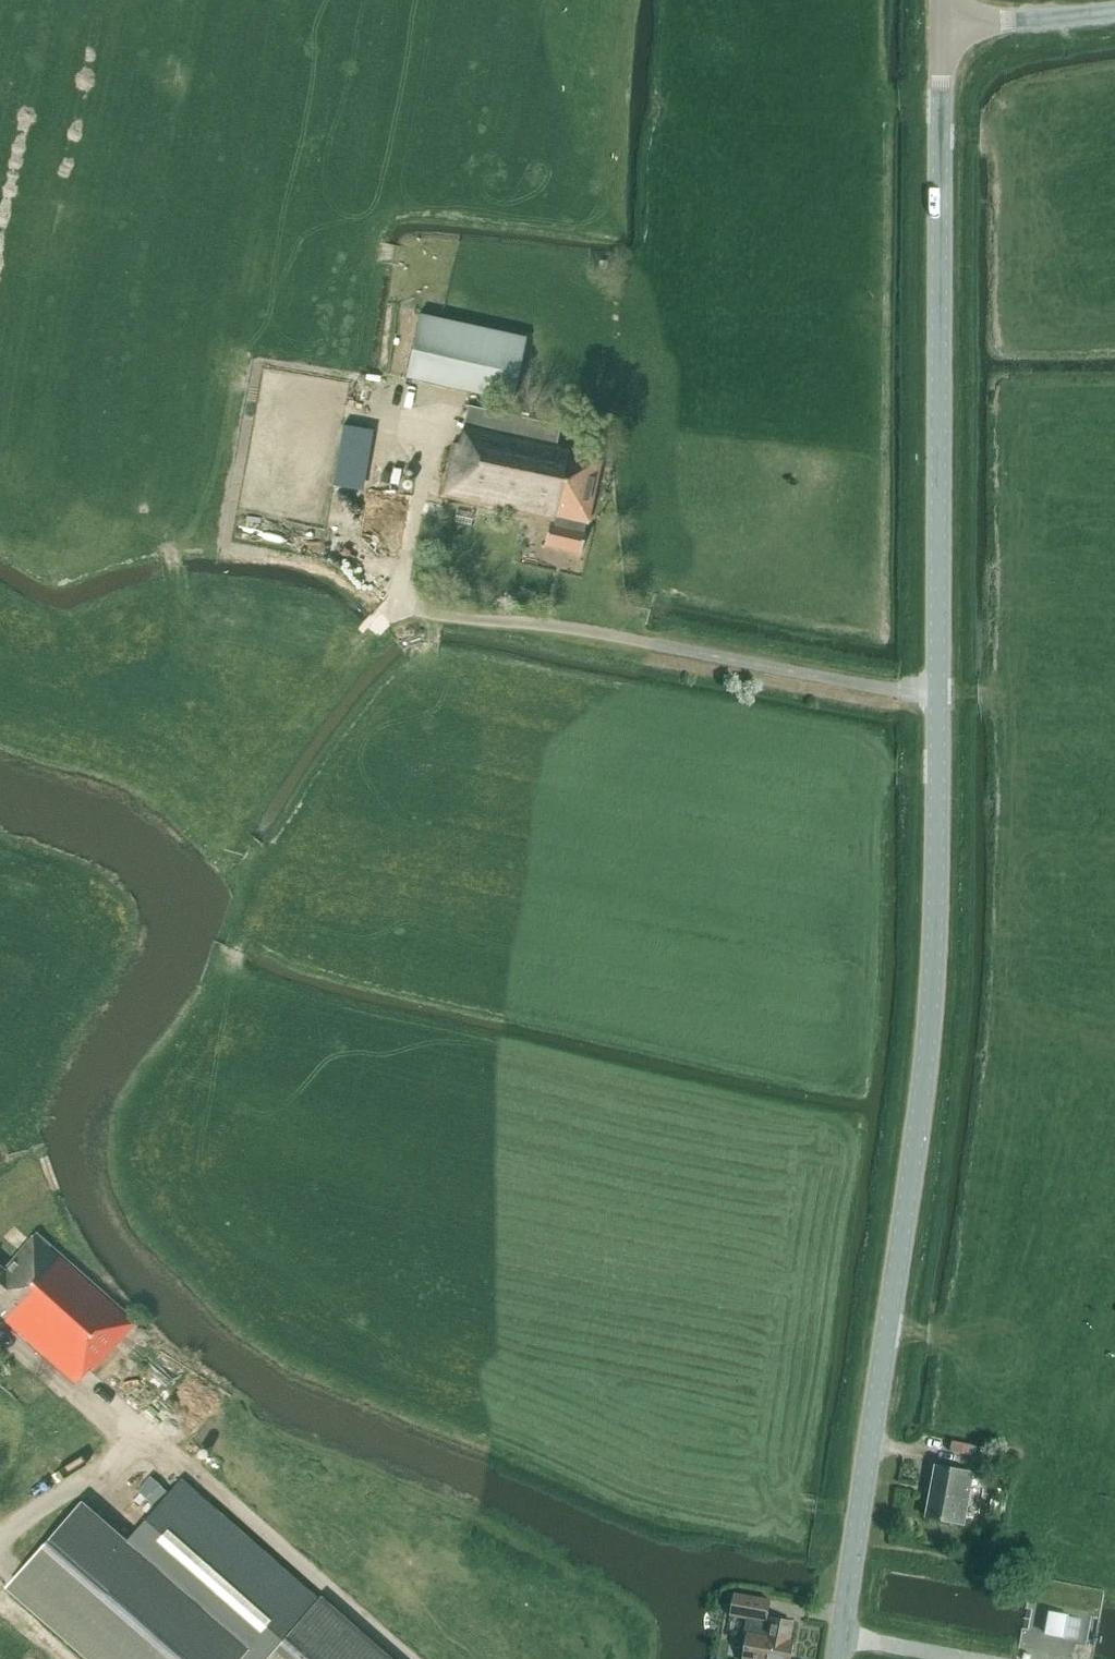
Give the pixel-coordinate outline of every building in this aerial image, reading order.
[(525,337),(419,314),(404,379),(511,402),(525,337)] [(459,445),(452,443),(440,496),(554,521),(553,527),(563,529),(558,548),(579,552),(585,523),(587,524),(600,460),(570,453),(571,447),(464,424),(459,445)] [(76,1383),(91,1367),(94,1370),(135,1321),(36,1232),(3,1270),(0,1267),(0,1305),(5,1310),(1,1315),(76,1383)] [(959,1441),(956,1454),(981,1461),(985,1448),(959,1441)] [(985,1487),(971,1485),(973,1474),(936,1466),(927,1517),(964,1524),(967,1509),(980,1512),(985,1487)] [(80,1503),(8,1585),(91,1658),(385,1658),(181,1479),(125,1542),(80,1503)] [(730,1615),(737,1617),(763,1621),(767,1599),(734,1593),(730,1615)] [(1045,1635),(1062,1638),(1067,1616),(1049,1612),(1045,1635)] [(769,1628),(767,1637),(748,1634),(744,1658),(791,1658),(794,1642),(790,1641),(794,1623),(770,1618),(769,1628)]
